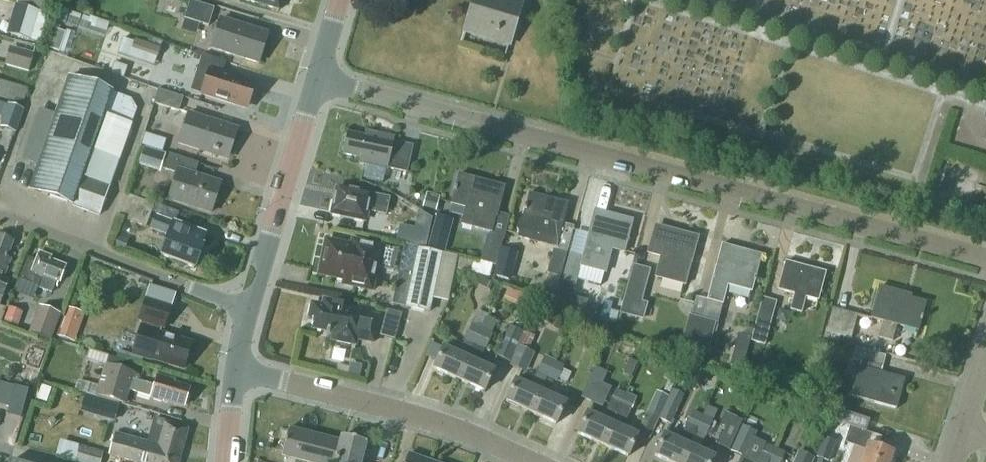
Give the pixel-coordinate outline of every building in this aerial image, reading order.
[(47,11),(51,0),(12,0),(12,1),(47,11)] [(279,10),(282,0),(246,0),(279,10)] [(510,45),(522,3),(510,0),(476,0),(466,32),(510,45)] [(184,19),(209,27),(214,9),(190,2),(184,19)] [(17,7),(8,35),(37,44),(46,15),(17,7)] [(213,49),(260,63),(269,33),(222,19),(213,49)] [(55,29),(49,48),(59,51),(65,32),(55,29)] [(135,40),(132,49),(157,57),(160,48),(135,40)] [(5,65),(29,72),(34,53),(10,46),(5,65)] [(202,94),(245,108),(253,83),(223,74),(227,62),(201,54),(193,78),(205,82),(202,94)] [(69,78),(29,192),(100,216),(120,160),(131,129),(128,129),(135,109),(128,107),(131,100),(69,78)] [(23,103),(27,87),(0,80),(0,97),(23,103)] [(155,105),(179,113),(183,99),(160,91),(155,105)] [(0,127),(0,128),(15,133),(23,110),(8,105),(3,118),(0,127)] [(179,145),(203,153),(204,149),(229,157),(238,129),(189,114),(179,145)] [(388,167),(407,172),(412,146),(393,142),(393,138),(365,132),(364,137),(349,134),(344,156),(367,161),(366,165),(388,169),(388,167)] [(138,162),(160,170),(166,153),(143,145),(138,162)] [(169,201),(211,214),(220,185),(191,176),(195,164),(170,156),(166,171),(177,175),(169,201)] [(454,191),(451,204),(465,208),(461,225),(490,232),(492,233),(498,211),(504,187),(487,182),(486,185),(473,181),(473,179),(459,175),(455,187),(454,187),(453,191),(454,191)] [(332,215),(365,222),(367,212),(387,216),(391,199),(360,192),(357,194),(337,190),(332,215)] [(519,220),(517,228),(519,232),(518,237),(556,247),(563,224),(568,204),(567,204),(566,207),(543,200),(543,197),(529,194),(526,205),(525,205),(524,209),(525,210),(523,218),(519,220)] [(126,196),(119,217),(147,227),(154,206),(126,196)] [(435,211),(438,201),(425,197),(423,207),(435,211)] [(561,281),(555,306),(584,314),(587,301),(574,298),(577,285),(582,266),(606,272),(607,272),(613,249),(624,252),(627,243),(628,243),(629,239),(628,238),(633,221),(615,216),(614,220),(596,215),(596,212),(595,211),(590,233),(584,256),(571,253),(563,281),(561,281)] [(148,237),(166,244),(161,256),(194,269),(202,248),(200,247),(204,236),(156,217),(148,237)] [(401,227),(397,242),(426,248),(429,233),(401,227)] [(656,227),(649,253),(661,256),(656,276),(673,281),(674,277),(684,280),(683,284),(684,284),(690,263),(697,238),(656,227)] [(433,229),(428,248),(442,252),(447,232),(433,229)] [(489,235),(488,235),(481,261),(491,264),(495,265),(502,239),(489,235)] [(2,273),(5,274),(11,259),(7,257),(13,242),(0,237),(0,278),(2,273)] [(116,237),(113,246),(124,250),(127,241),(116,237)] [(375,281),(382,247),(352,240),(350,247),(326,242),(319,274),(338,278),(337,280),(356,284),(355,287),(372,291),(375,281)] [(722,244),(707,299),(723,303),(728,285),(752,291),(755,279),(756,280),(757,275),(756,275),(761,254),(722,244)] [(406,245),(393,304),(429,312),(432,299),(441,253),(406,245)] [(561,277),(567,254),(555,251),(554,250),(547,273),(549,274),(561,277)] [(29,258),(20,280),(32,284),(35,278),(41,280),(38,288),(51,293),(54,286),(56,286),(57,282),(59,282),(65,267),(50,261),(51,257),(40,252),(36,261),(29,258)] [(785,262),(778,290),(794,294),(790,310),(801,313),(805,297),(818,300),(825,273),(785,262)] [(508,280),(512,266),(498,263),(495,276),(508,280)] [(634,266),(622,313),(642,318),(646,304),(640,302),(649,269),(634,266)] [(8,282),(0,279),(0,303),(8,282)] [(514,287),(507,297),(527,310),(533,300),(514,287)] [(884,321),(879,338),(892,341),(897,325),(918,330),(925,303),(903,297),(904,294),(880,287),(872,318),(884,321)] [(540,300),(552,303),(555,292),(549,290),(542,294),(540,300)] [(763,298),(751,341),(765,345),(776,302),(763,298)] [(145,323),(138,343),(138,344),(137,343),(134,354),(184,370),(192,345),(160,335),(162,329),(166,330),(173,308),(147,299),(140,321),(145,323)] [(312,303),(309,316),(316,317),(314,328),(327,331),(327,333),(333,335),(331,340),(355,345),(356,339),(373,343),(378,316),(341,309),(342,304),(323,300),(322,305),(312,303)] [(604,300),(599,322),(607,325),(608,321),(616,323),(620,310),(612,308),(613,302),(604,300)] [(39,306),(29,332),(47,339),(57,313),(50,310),(39,306)] [(70,308),(59,337),(69,340),(76,321),(81,323),(85,314),(70,308)] [(828,333),(851,339),(857,315),(834,309),(828,333)] [(387,310),(380,335),(394,339),(401,314),(387,310)] [(689,317),(682,344),(707,350),(714,323),(690,317),(689,317)] [(491,333),(496,322),(487,318),(482,329),(485,330),(491,333)] [(519,345),(510,365),(526,372),(535,352),(528,349),(535,335),(540,324),(532,321),(528,331),(525,330),(519,345)] [(473,325),(466,340),(475,344),(482,329),(473,325)] [(509,326),(496,355),(498,356),(498,357),(510,362),(518,344),(517,344),(522,332),(509,326)] [(482,329),(475,344),(484,348),(491,333),(485,330),(482,329)] [(730,365),(742,369),(751,337),(738,334),(730,365)] [(48,344),(34,339),(29,353),(43,358),(48,344)] [(437,361),(434,369),(459,380),(468,359),(475,344),(466,340),(459,354),(443,347),(437,361)] [(468,359),(459,380),(484,392),(494,370),(478,363),(484,348),(475,344),(468,359)] [(852,396),(897,409),(905,380),(881,373),(886,357),(857,349),(854,361),(861,363),(852,396)] [(545,358),(538,373),(547,377),(554,362),(545,358)] [(554,362),(547,377),(556,381),(563,366),(554,362)] [(97,397),(124,405),(129,391),(151,398),(150,400),(164,404),(165,401),(184,407),(189,390),(174,385),(175,382),(157,377),(154,387),(134,381),(135,375),(107,366),(97,397)] [(595,368),(582,397),(593,402),(601,384),(606,373),(595,368)] [(516,380),(506,402),(531,413),(541,391),(547,377),(538,373),(531,387),(516,380)] [(14,406),(25,409),(30,389),(19,386),(14,406)] [(38,399),(46,402),(50,389),(41,386),(38,399)] [(617,390),(610,405),(619,410),(626,394),(617,390)] [(673,390),(659,420),(670,425),(684,395),(673,390)] [(541,391),(531,413),(556,424),(566,403),(541,391)] [(656,391),(646,413),(658,418),(668,396),(656,391)] [(626,394),(619,410),(628,414),(635,398),(626,394)] [(85,395),(81,411),(97,415),(102,400),(85,395)] [(587,412),(578,434),(603,446),(612,424),(619,410),(610,405),(603,420),(587,412)] [(612,424),(603,446),(628,457),(638,435),(637,435),(622,428),(628,414),(619,410),(612,424)] [(694,412),(687,427),(696,431),(703,416),(694,412)] [(726,427),(718,446),(729,450),(742,420),(725,413),(720,425),(726,427)] [(703,416),(696,431),(705,435),(712,420),(703,416)] [(187,430),(155,421),(149,443),(116,434),(109,455),(133,461),(178,461),(187,430)] [(743,425),(731,451),(742,456),(744,457),(753,439),(756,431),(743,425)] [(844,446),(844,447),(845,444),(853,446),(848,461),(890,461),(893,453),(878,448),(868,445),(872,434),(866,431),(850,426),(844,446)] [(654,456),(667,461),(682,461),(689,446),(696,431),(687,427),(680,441),(664,434),(654,456)] [(366,444),(341,437),(340,444),(287,430),(281,455),(307,461),(362,461),(366,444)] [(682,461),(712,461),(714,457),(698,450),(705,435),(696,431),(689,446),(682,461)] [(823,437),(816,456),(819,457),(823,459),(827,460),(834,442),(823,437)] [(759,460),(764,461),(769,461),(775,449),(766,445),(759,460)] [(79,446),(75,461),(101,461),(103,453),(79,446)] [(769,461),(780,461),(784,453),(775,449),(769,461)] [(795,461),(813,461),(814,458),(800,452),(795,461)]
